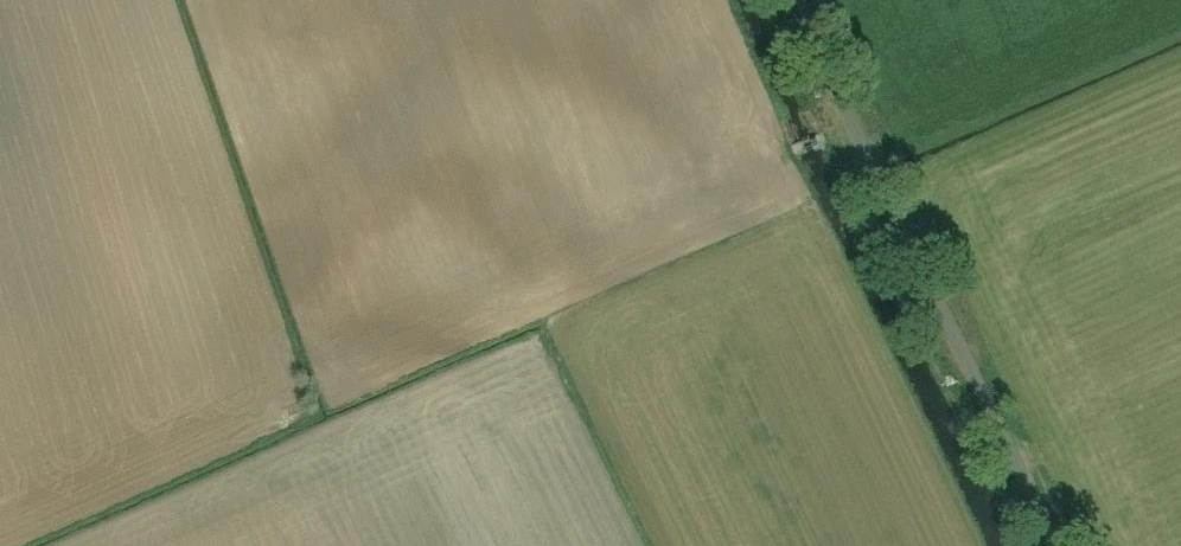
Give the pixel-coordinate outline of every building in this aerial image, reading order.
[(852,255),(858,277),(869,273),(863,251),(852,255)]
